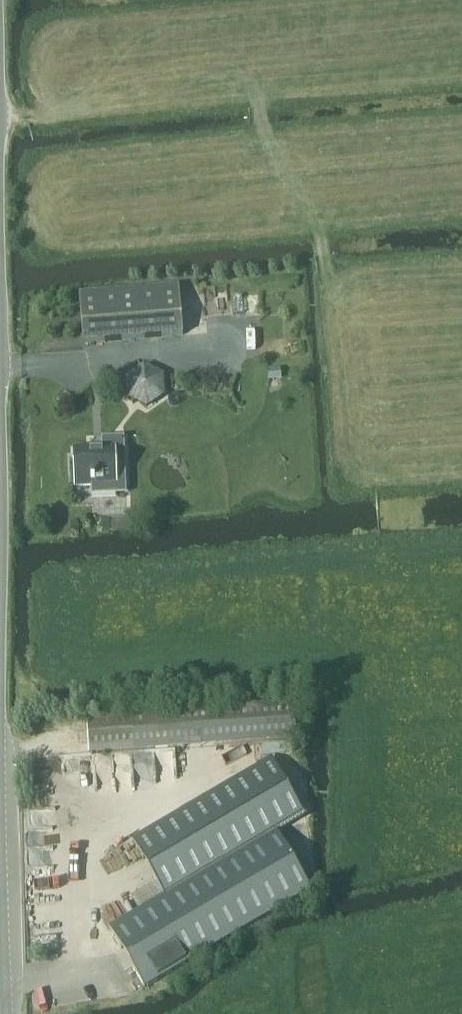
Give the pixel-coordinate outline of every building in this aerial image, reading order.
[(81,344),(182,336),(178,288),(77,296),(81,344)] [(162,397),(161,376),(143,367),(126,379),(127,399),(145,408),(162,397)] [(124,471),(123,439),(101,440),(101,450),(73,451),(75,487),(91,487),(91,497),(115,496),(114,472),(124,471)] [(88,755),(297,740),(294,704),(86,719),(88,755)] [(276,833),(304,817),(271,760),(132,842),(164,897),(109,930),(144,989),(310,892),(276,833)]
